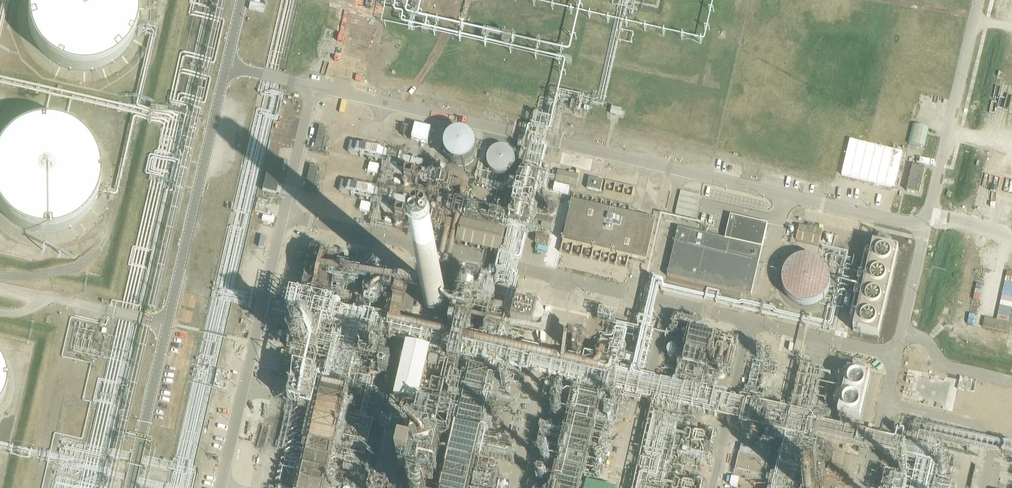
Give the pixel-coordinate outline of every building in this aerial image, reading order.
[(50,52),(77,65),(104,63),(125,51),(138,33),(142,8),(140,0),(33,0),(31,3),(34,27),(50,52)] [(621,116),(623,109),(610,106),(609,112),(621,116)] [(10,218),(37,231),(64,229),(85,217),(98,199),(103,175),(96,150),(80,131),(57,122),(36,122),(19,129),(2,144),(0,149),(0,202),(10,218)] [(924,148),(929,128),(913,125),(908,144),(924,148)] [(481,145),(481,144),(480,141),(479,138),(478,135),(476,132),(473,130),(469,128),(466,128),(463,127),(459,128),(457,129),(454,130),(452,133),(450,135),(448,138),(447,141),(447,145),(448,148),(448,151),(450,153),(452,156),(455,158),(458,160),(461,161),(464,161),(467,161),(470,160),(473,158),(476,156),(478,153),(480,151),(480,147),(481,145)] [(320,128),(314,152),(320,154),(326,130),(320,128)] [(894,188),(902,153),(850,140),(841,175),(894,188)] [(517,162),(516,159),(515,155),(514,152),(512,150),(509,148),(506,146),(502,145),(500,145),(497,145),(494,146),(490,148),(488,150),(486,152),(484,155),(483,159),(483,162),(483,165),(484,168),(486,171),(488,173),(490,175),(493,177),(496,178),(499,179),(502,178),(506,178),(508,176),(511,174),(514,171),(515,169),(516,165),(517,162)] [(276,194),(283,162),(269,158),(262,191),(276,194)] [(925,169),(912,166),(906,192),(919,194),(925,169)] [(311,193),(317,169),(310,167),(305,191),(311,193)] [(579,176),(558,172),(555,183),(576,188),(579,176)] [(601,192),(603,181),(589,178),(587,189),(601,192)] [(379,188),(342,180),(340,191),(377,199),(379,188)] [(695,219),(700,196),(681,192),(676,215),(695,219)] [(590,199),(589,206),(622,210),(623,203),(590,199)] [(562,243),(632,259),(646,262),(655,221),(572,202),(562,243)] [(534,228),(551,232),(554,221),(537,216),(534,228)] [(726,240),(678,229),(667,276),(751,295),(767,225),(731,217),(726,240)] [(456,245),(500,255),(505,232),(461,221),(456,245)] [(796,242),(802,243),(819,247),(822,232),(799,227),(796,242)] [(833,241),(835,235),(825,233),(824,239),(833,241)] [(535,244),(548,247),(550,239),(537,236),(535,244)] [(854,330),(880,336),(899,250),(890,248),(892,241),(880,238),(879,245),(873,244),(865,280),(860,279),(854,309),(858,310),(854,330)] [(828,286),(829,281),(829,276),(827,272),(825,267),(823,264),(819,260),(815,258),(810,256),(806,255),(801,255),(796,256),(792,258),(788,261),(784,264),(782,268),(780,272),(779,277),(779,282),(779,287),(781,291),(783,295),(787,299),(790,302),(795,304),(799,305),(804,305),(809,305),(813,303),(818,301),(821,298),(824,295),(827,290),(828,286)] [(518,287),(518,281),(507,277),(503,289),(504,276),(498,274),(498,276),(495,284),(465,282),(463,301),(478,302),(479,300),(484,302),(482,305),(486,307),(485,311),(489,312),(487,317),(493,318),(494,314),(499,316),(506,317),(502,315),(503,313),(507,315),(508,309),(510,304),(510,295),(514,295),(518,287)] [(999,311),(1010,313),(1011,305),(1011,276),(1009,275),(999,311)] [(447,303),(446,300),(445,297),(444,294),(442,293),(440,291),(437,289),(434,289),(431,288),(428,289),(426,290),(423,291),(421,293),(419,295),(418,298),(417,301),(417,303),(417,306),(418,310),(420,312),(422,314),(424,316),(427,317),(429,318),(433,318),(434,318),(438,317),(441,315),(442,313),(444,311),(445,309),(446,306),(447,303)] [(692,335),(688,356),(706,359),(705,361),(712,362),(714,353),(728,356),(730,342),(692,335)] [(402,368),(395,402),(420,408),(431,354),(407,348),(404,360),(402,359),(400,368),(402,368)] [(3,405),(10,385),(6,365),(0,358),(0,409),(3,405)] [(439,363),(438,365),(431,363),(429,369),(437,371),(435,376),(443,378),(446,365),(439,363)] [(861,407),(871,376),(850,369),(844,390),(853,393),(849,404),(861,407)] [(908,374),(904,393),(917,396),(921,377),(908,374)] [(288,405),(311,410),(318,381),(309,379),(310,377),(304,375),(303,378),(295,376),(288,405)] [(544,382),(540,399),(550,401),(554,384),(544,382)] [(760,476),(765,452),(741,446),(735,470),(760,476)] [(332,487),(333,487),(334,481),(322,479),(337,477),(336,470),(332,470),(333,465),(337,464),(338,455),(334,456),(332,456),(328,456),(325,455),(310,457),(311,462),(307,461),(305,477),(305,480),(301,481),(302,483),(301,487),(332,487)] [(412,474),(415,460),(403,457),(399,471),(412,474)] [(503,471),(480,466),(475,487),(500,487),(503,471)]
